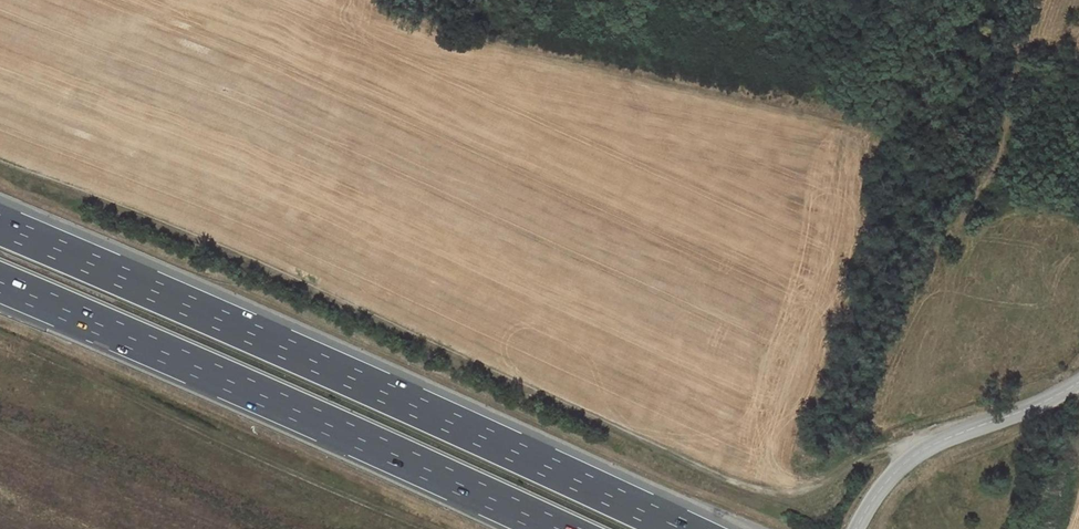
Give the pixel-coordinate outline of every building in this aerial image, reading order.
[(1075,454),(1066,450),(1062,459),(1071,463),(1075,454)]
